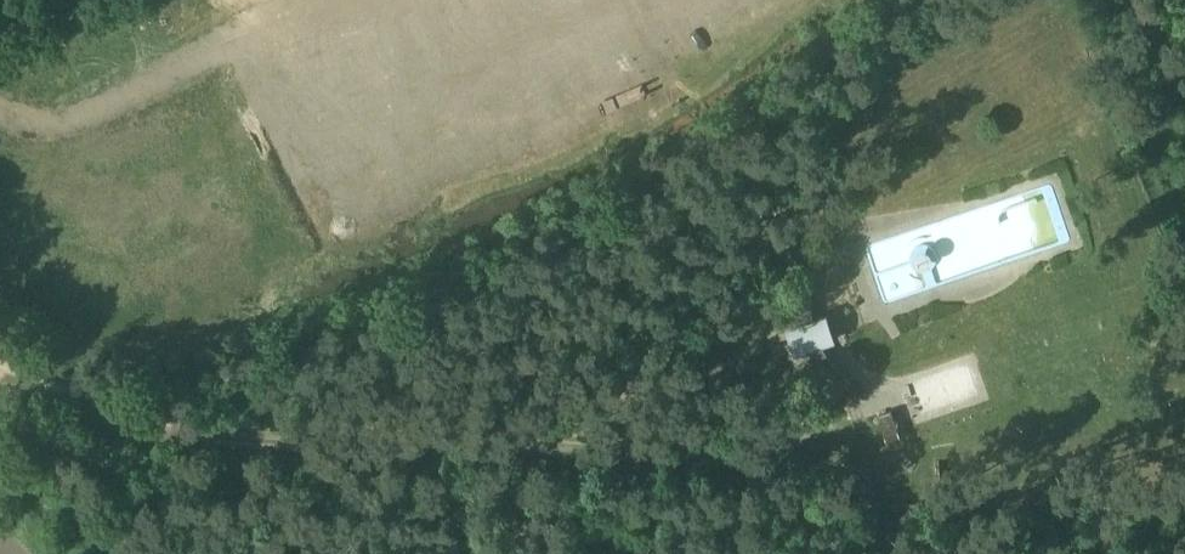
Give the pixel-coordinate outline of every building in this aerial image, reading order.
[(891,297),(960,277),(944,221),(916,229),(921,245),(903,251),(912,282),(889,289),(891,297)] [(1060,253),(1060,223),(988,222),(988,253),(1060,253)] [(827,312),(814,316),(813,312),(813,305),(813,290),(815,270),(803,268),(798,286),(797,299),(796,310),(799,321),(787,325),(796,352),(805,348),(812,358),(819,366),(827,375),(835,383),(843,390),(851,380),(843,372),(837,365),(831,356),(826,348),(824,342),(836,338),(827,312)] [(891,436),(878,456),(891,464),(904,445),(891,436)]
